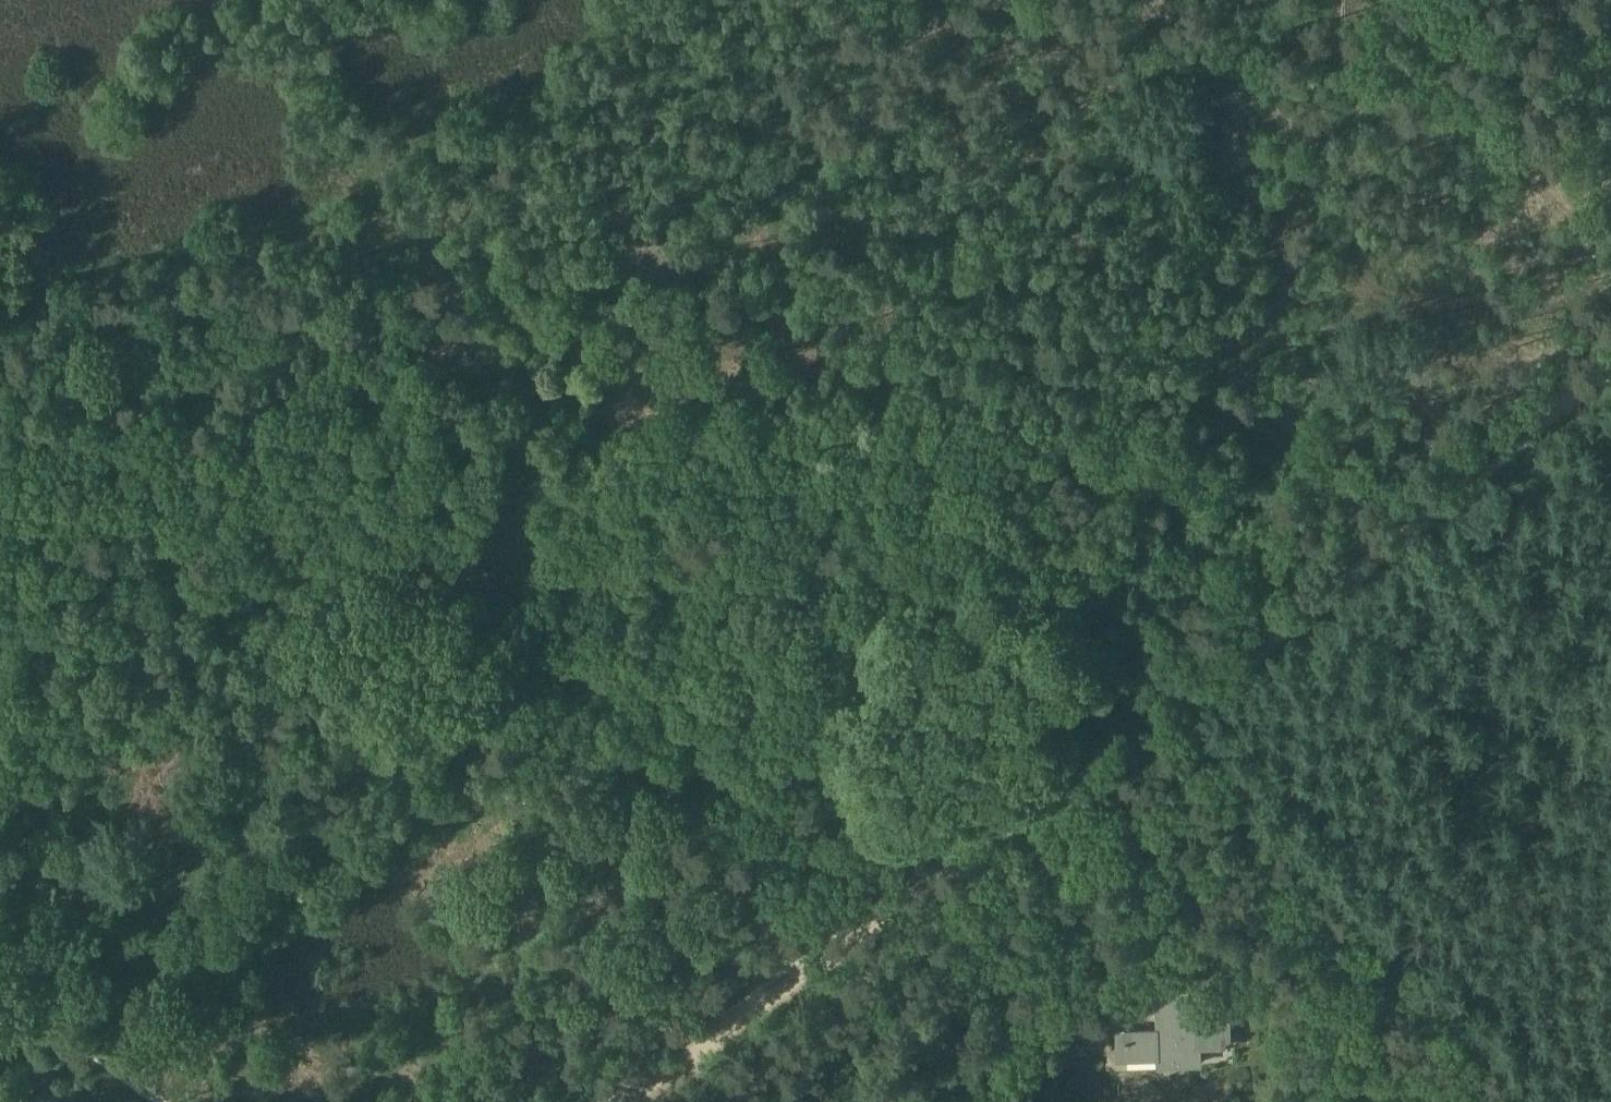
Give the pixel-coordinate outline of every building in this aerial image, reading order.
[(1199,1049),(1194,1049),(1194,1047),(1232,1046),(1230,999),(1194,999),(1195,1013),(1180,1013),(1179,989),(1154,990),(1155,1014),(1157,1014),(1158,1029),(1117,1031),(1119,1058),(1159,1056),(1159,1063),(1200,1061),(1199,1049)]
